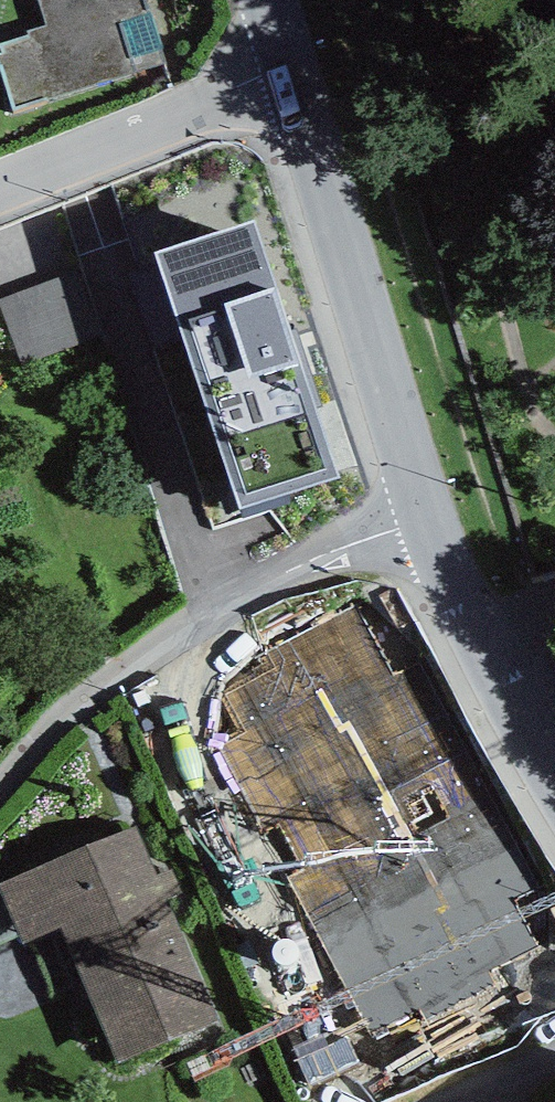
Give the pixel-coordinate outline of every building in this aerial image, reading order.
[(48,24),(4,39),(27,108),(168,61),(147,0),(40,0),(48,24)] [(0,299),(0,307),(22,363),(101,332),(77,269),(0,299)] [(298,321),(182,363),(253,556),(369,514),(298,321)] [(136,823),(0,881),(0,882),(25,941),(64,924),(121,1058),(217,1017),(174,915),(186,910),(169,870),(158,875),(136,823)]
